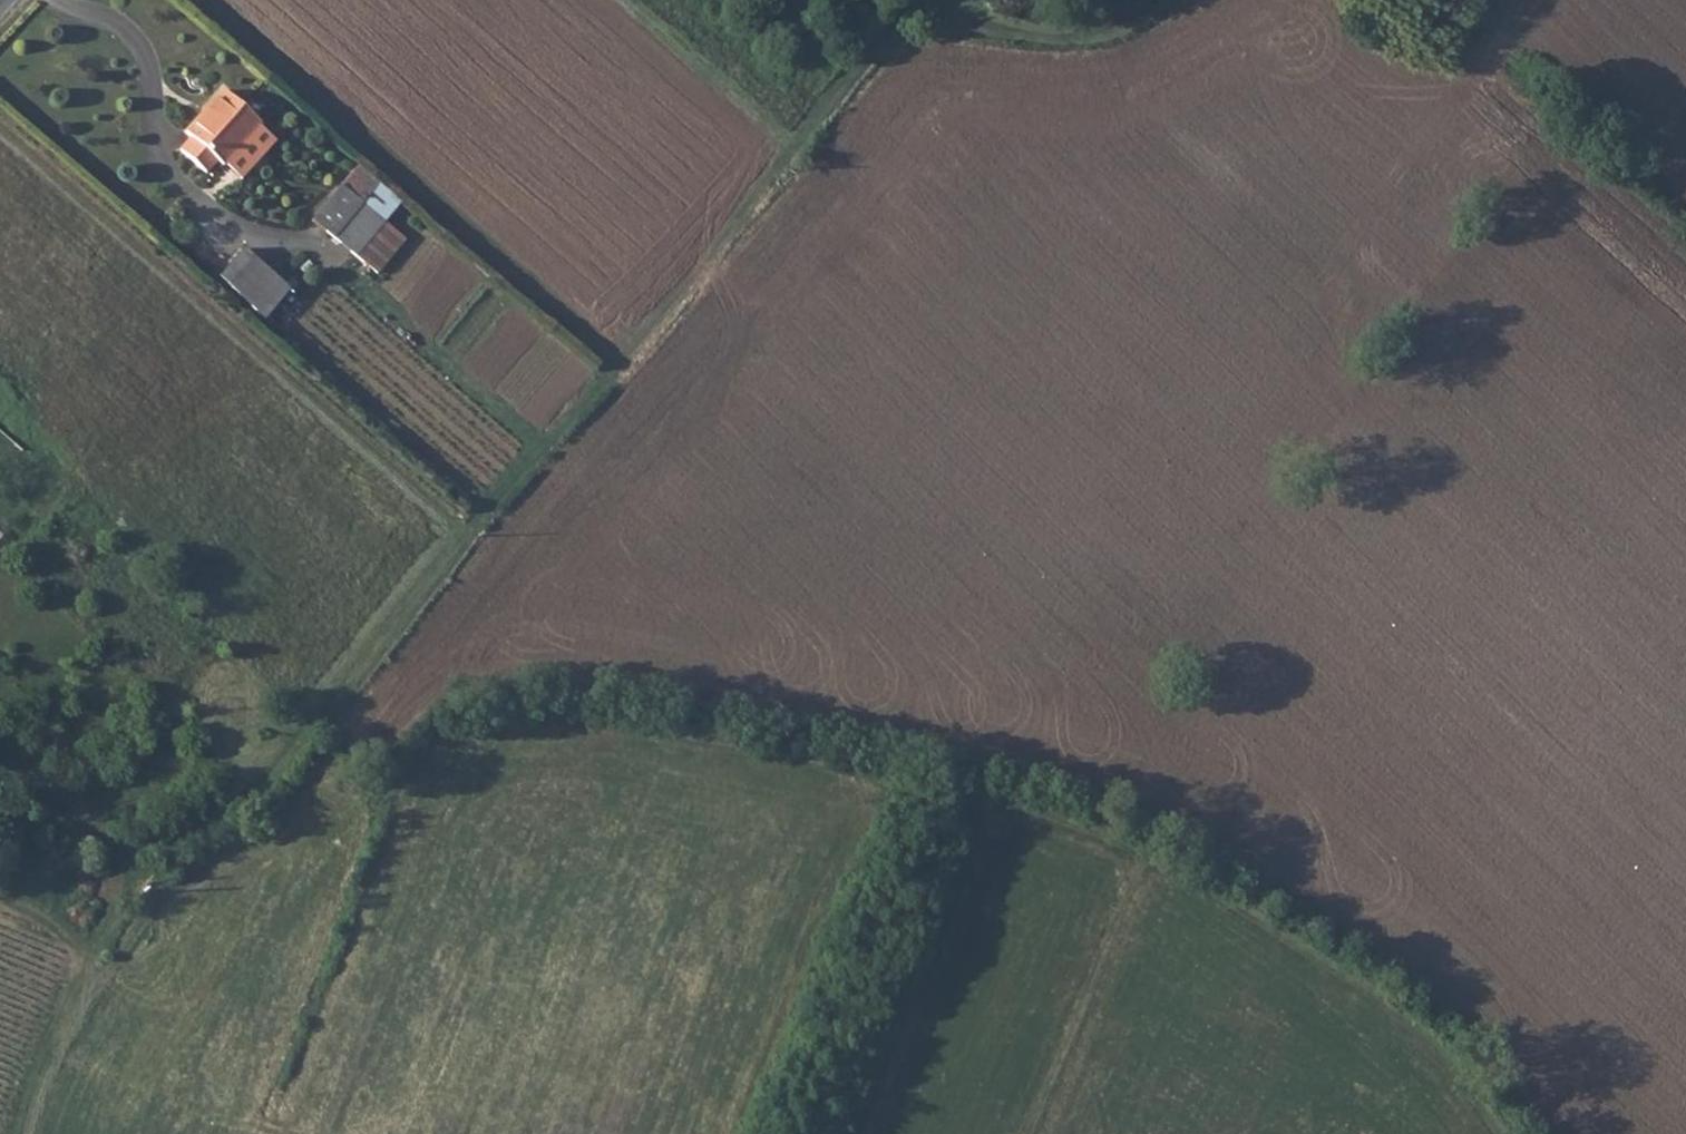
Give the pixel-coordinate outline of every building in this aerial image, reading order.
[(250,121),(216,90),(181,130),(187,136),(173,152),(199,175),(211,163),(218,165),(234,177),(267,140),(248,124),(250,121)] [(333,240),(357,210),(331,186),(306,217),(333,240)] [(289,293),(239,248),(213,278),(263,322),(289,293)]
